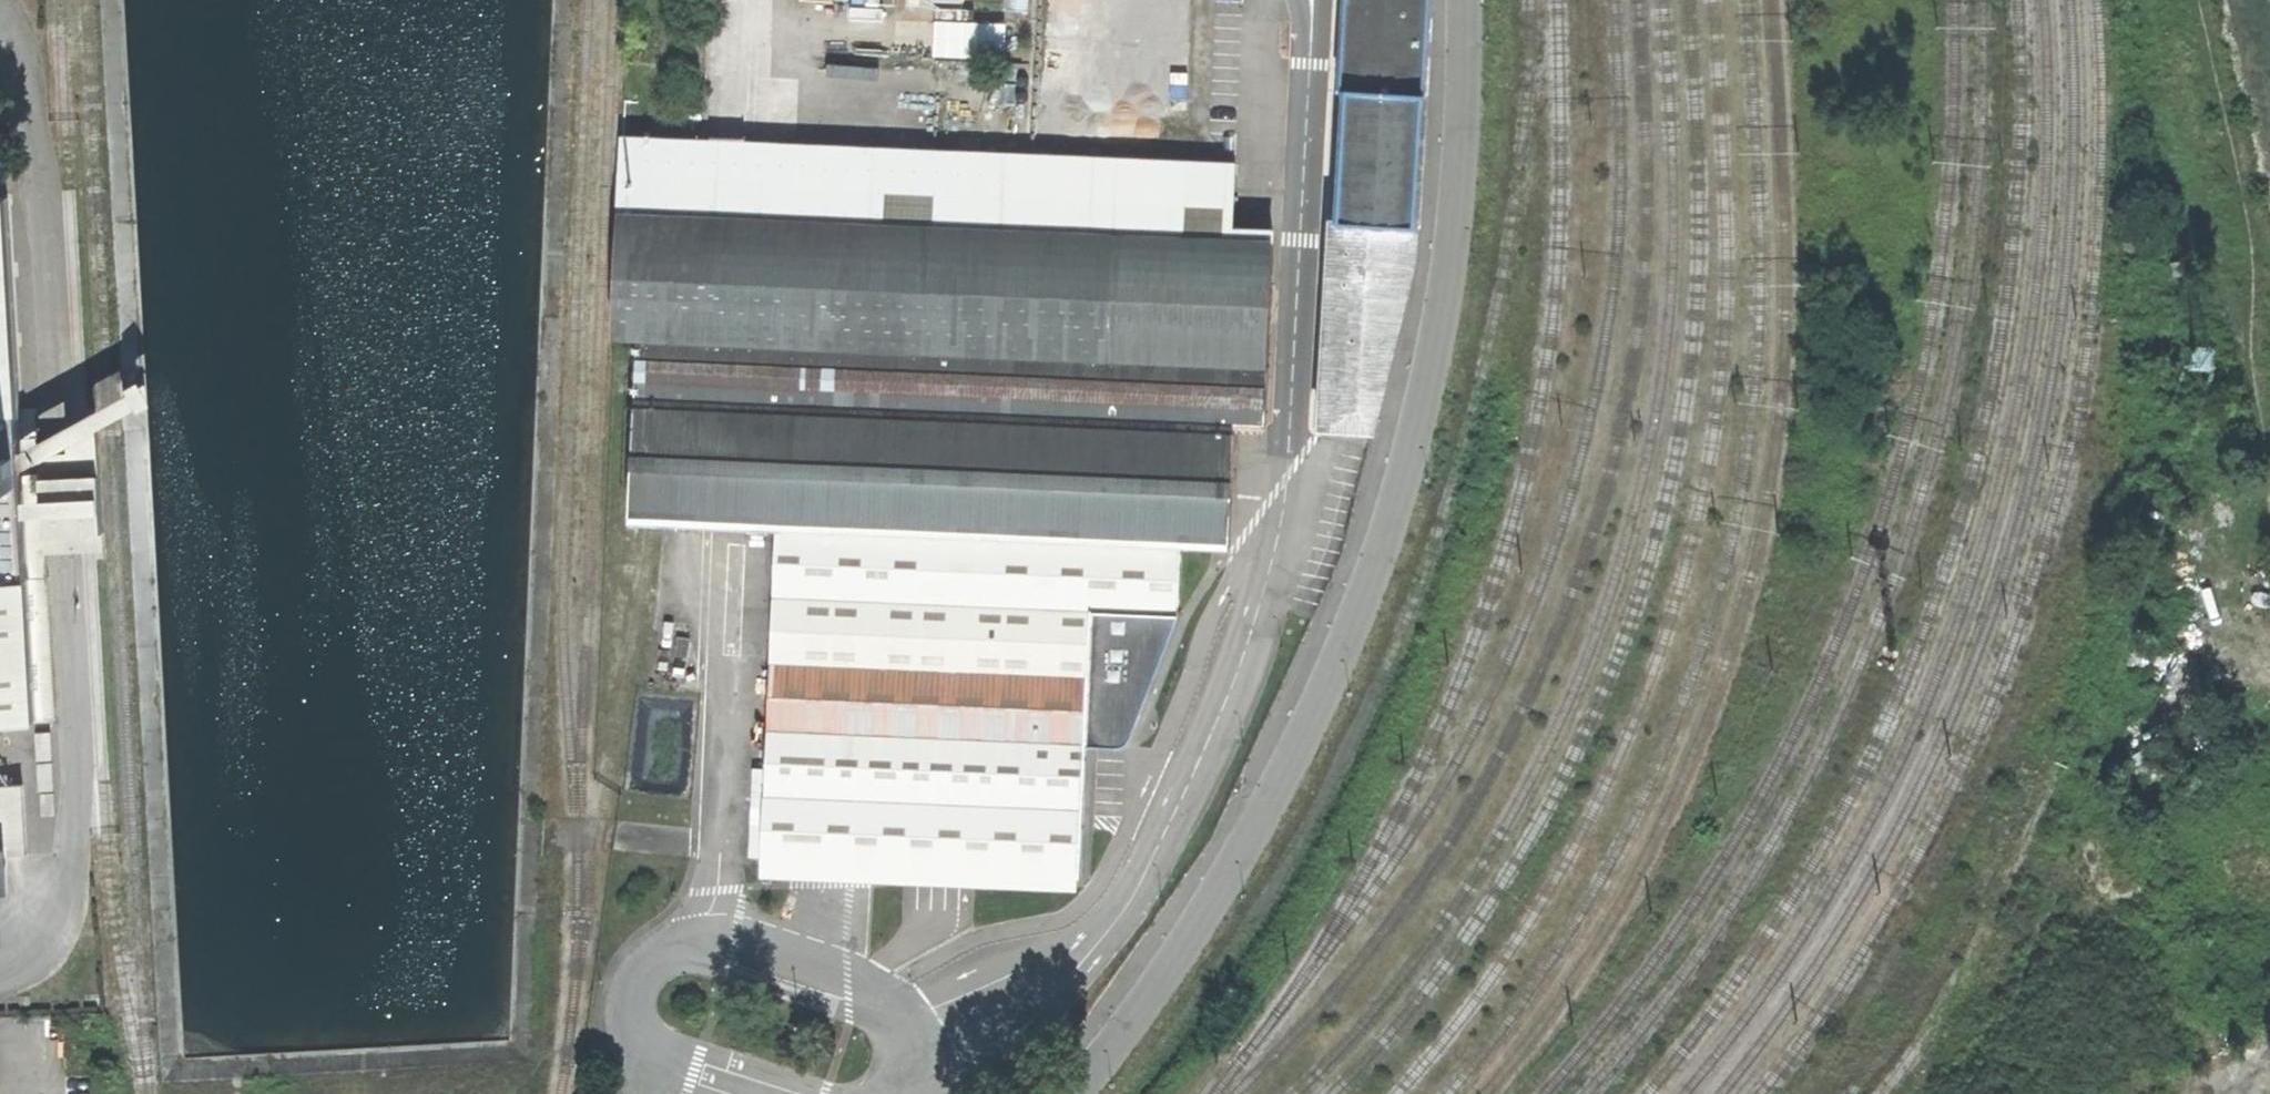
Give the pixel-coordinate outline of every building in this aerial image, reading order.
[(1008,9),(1036,8),(1036,0),(1008,0),(1008,9)] [(1343,92),(1348,92),(1423,96),(1428,0),(1347,0),(1343,92)] [(932,22),(933,57),(1012,54),(1011,19),(932,22)] [(1416,226),(1423,96),(1348,92),(1341,222),(1416,226)] [(1231,239),(1233,164),(621,137),(612,336),(637,337),(629,523),(654,524),(776,529),(762,863),(1084,877),(1090,730),(1106,731),(1123,731),(1131,726),(1133,720),(1137,707),(1140,703),(1146,698),(1150,694),(1180,615),(1181,547),(1229,548),(1234,423),(1263,424),(1271,239),(1231,239)] [(53,717),(44,534),(41,476),(37,409),(19,410),(6,197),(0,197),(0,720),(53,717)] [(1414,263),(1416,226),(1341,222),(1335,222),(1320,428),(1371,430),(1414,263)] [(142,383),(122,394),(130,408),(144,401),(142,383)] [(61,475),(41,476),(44,534),(64,533),(88,532),(102,531),(98,473),(85,473),(61,475)] [(36,759),(51,759),(49,731),(35,731),(36,759)] [(38,789),(53,789),(51,761),(36,761),(38,789)] [(749,855),(759,855),(763,772),(752,772),(749,855)] [(25,853),(21,783),(0,784),(0,854),(25,853)] [(41,814),(53,814),(52,791),(40,792),(41,814)]
